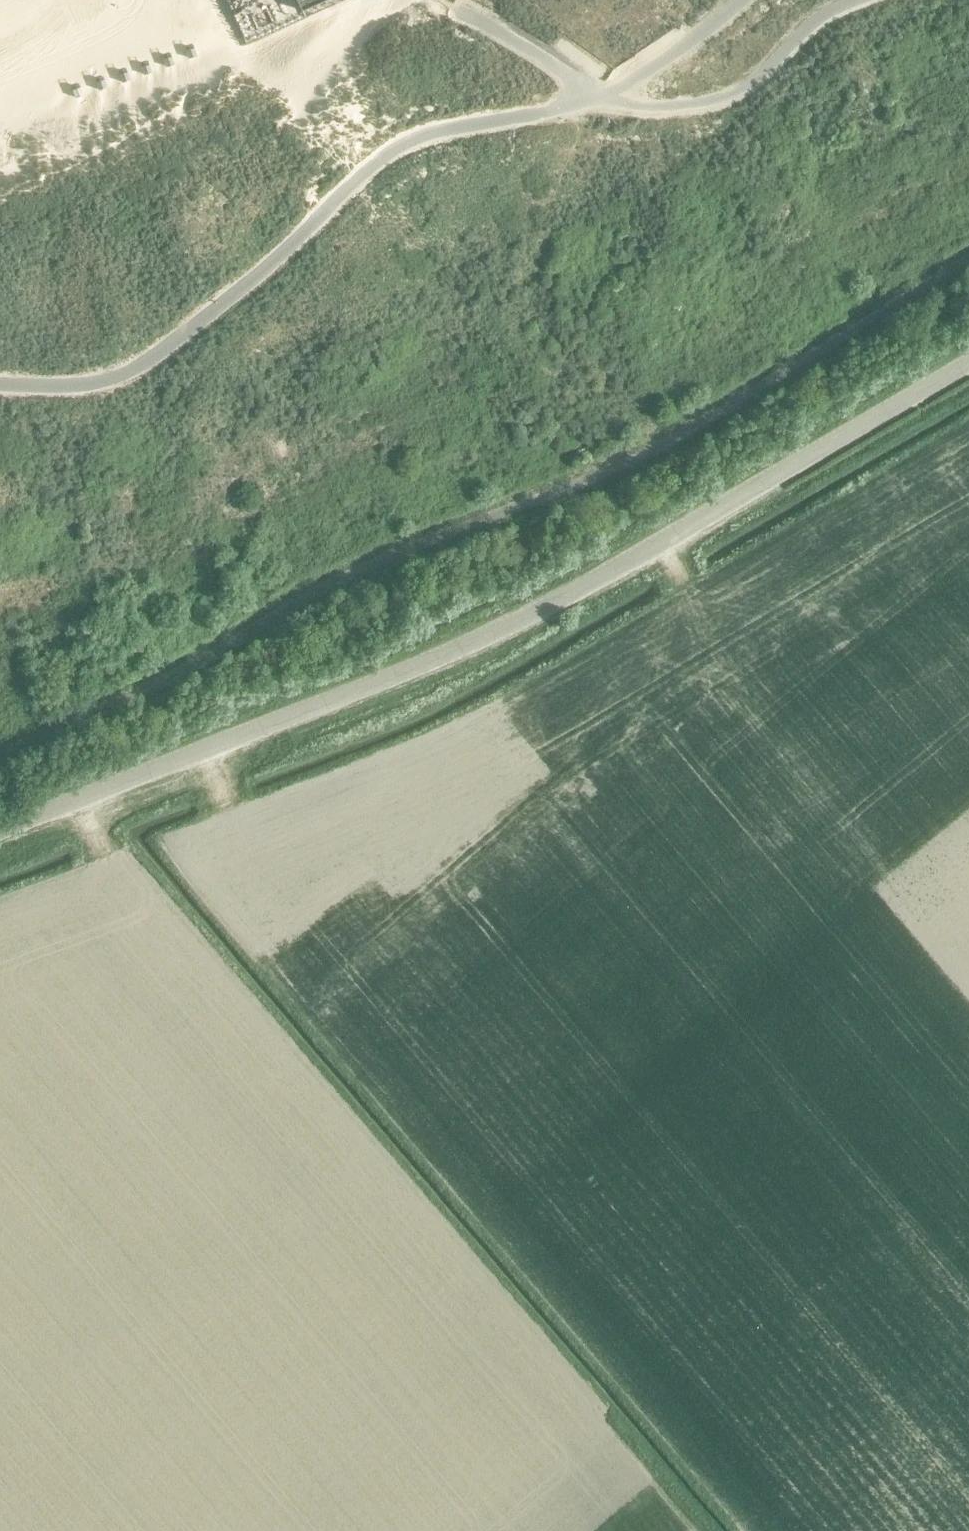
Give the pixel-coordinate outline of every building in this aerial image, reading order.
[(302,11),(327,0),(297,0),(302,11)]
